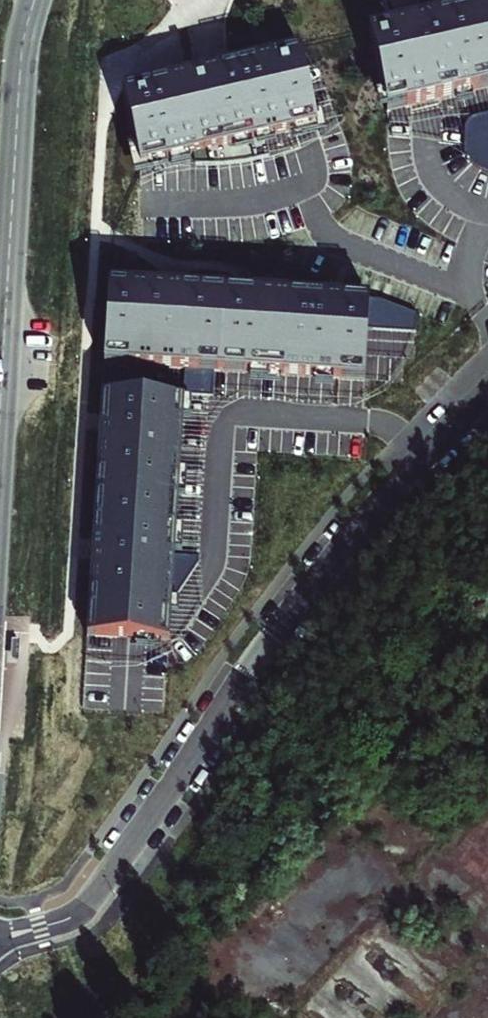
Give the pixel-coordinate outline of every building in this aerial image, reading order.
[(367,44),(385,122),(487,99),(487,17),(416,33),(367,44)] [(154,92),(120,100),(138,177),(190,165),(193,176),(229,175),(266,168),(263,149),(315,137),(297,59),(266,67),(206,80),(154,92)] [(474,130),(463,137),(462,140),(461,164),(464,169),(479,182),(487,185),(487,127),(474,130)] [(415,325),(378,311),(257,303),(158,296),(107,293),(102,374),(183,380),(181,405),(210,407),(212,382),(362,392),(365,341),(414,343),(415,325)] [(179,409),(98,404),(94,471),(87,576),(82,644),(163,650),(166,614),(193,572),(194,566),(169,565),(179,409)]
